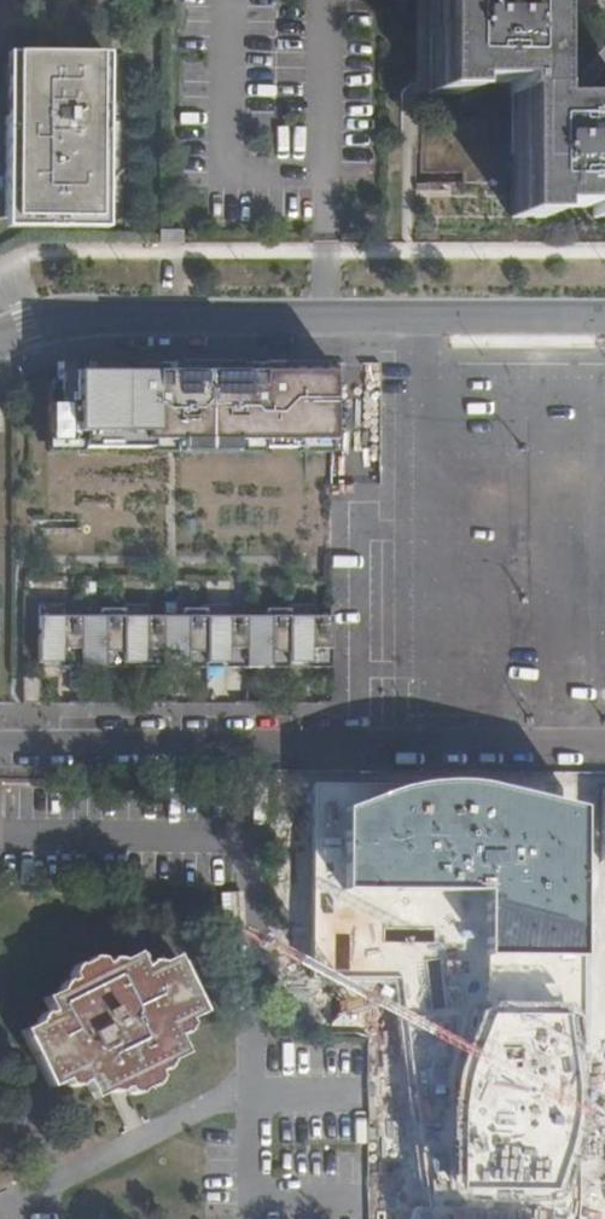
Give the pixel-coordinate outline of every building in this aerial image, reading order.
[(543,208),(592,208),(592,217),(604,217),(604,94),(591,94),(591,101),(543,101),(543,0),(428,0),(429,92),(462,93),(462,83),(510,85),(510,216),(543,217),(543,208)] [(3,116),(3,217),(104,217),(103,52),(12,52),(12,116),(3,116)] [(3,52),(3,116),(12,116),(12,52),(3,52)] [(157,242),(180,242),(180,230),(157,230),(157,242)] [(332,366),(57,365),(56,382),(46,382),(46,443),(331,444),(332,366)] [(332,669),(332,618),(312,618),(312,606),(288,606),(288,610),(265,610),(265,618),(247,618),(229,618),(229,606),(206,606),(206,611),(182,611),(182,618),(163,618),(145,618),(145,606),(121,606),(121,611),(98,611),(98,619),(81,619),(62,619),(62,606),(37,606),(37,665),(65,665),(65,670),(121,670),(121,665),(147,665),(147,670),(163,670),(206,670),(206,665),(231,665),(231,670),(247,670),(288,669),(288,664),(314,664),(314,669),(332,669)] [(77,990),(71,989),(63,999),(67,1005),(62,1009),(59,1007),(52,1017),(53,1018),(37,1027),(63,1082),(79,1075),(81,1078),(92,1080),(95,1076),(100,1076),(103,1084),(112,1085),(116,1081),(120,1082),(121,1087),(133,1088),(132,1085),(145,1079),(147,1082),(152,1073),(168,1066),(163,1057),(168,1054),(172,1054),(179,1044),(176,1040),(183,1037),(188,1029),(186,1023),(202,1015),(174,958),(161,965),(147,963),(148,968),(144,968),(141,962),(129,961),(131,964),(124,967),(119,961),(109,960),(111,964),(99,970),(97,966),(90,976),(74,984),(77,990)]
